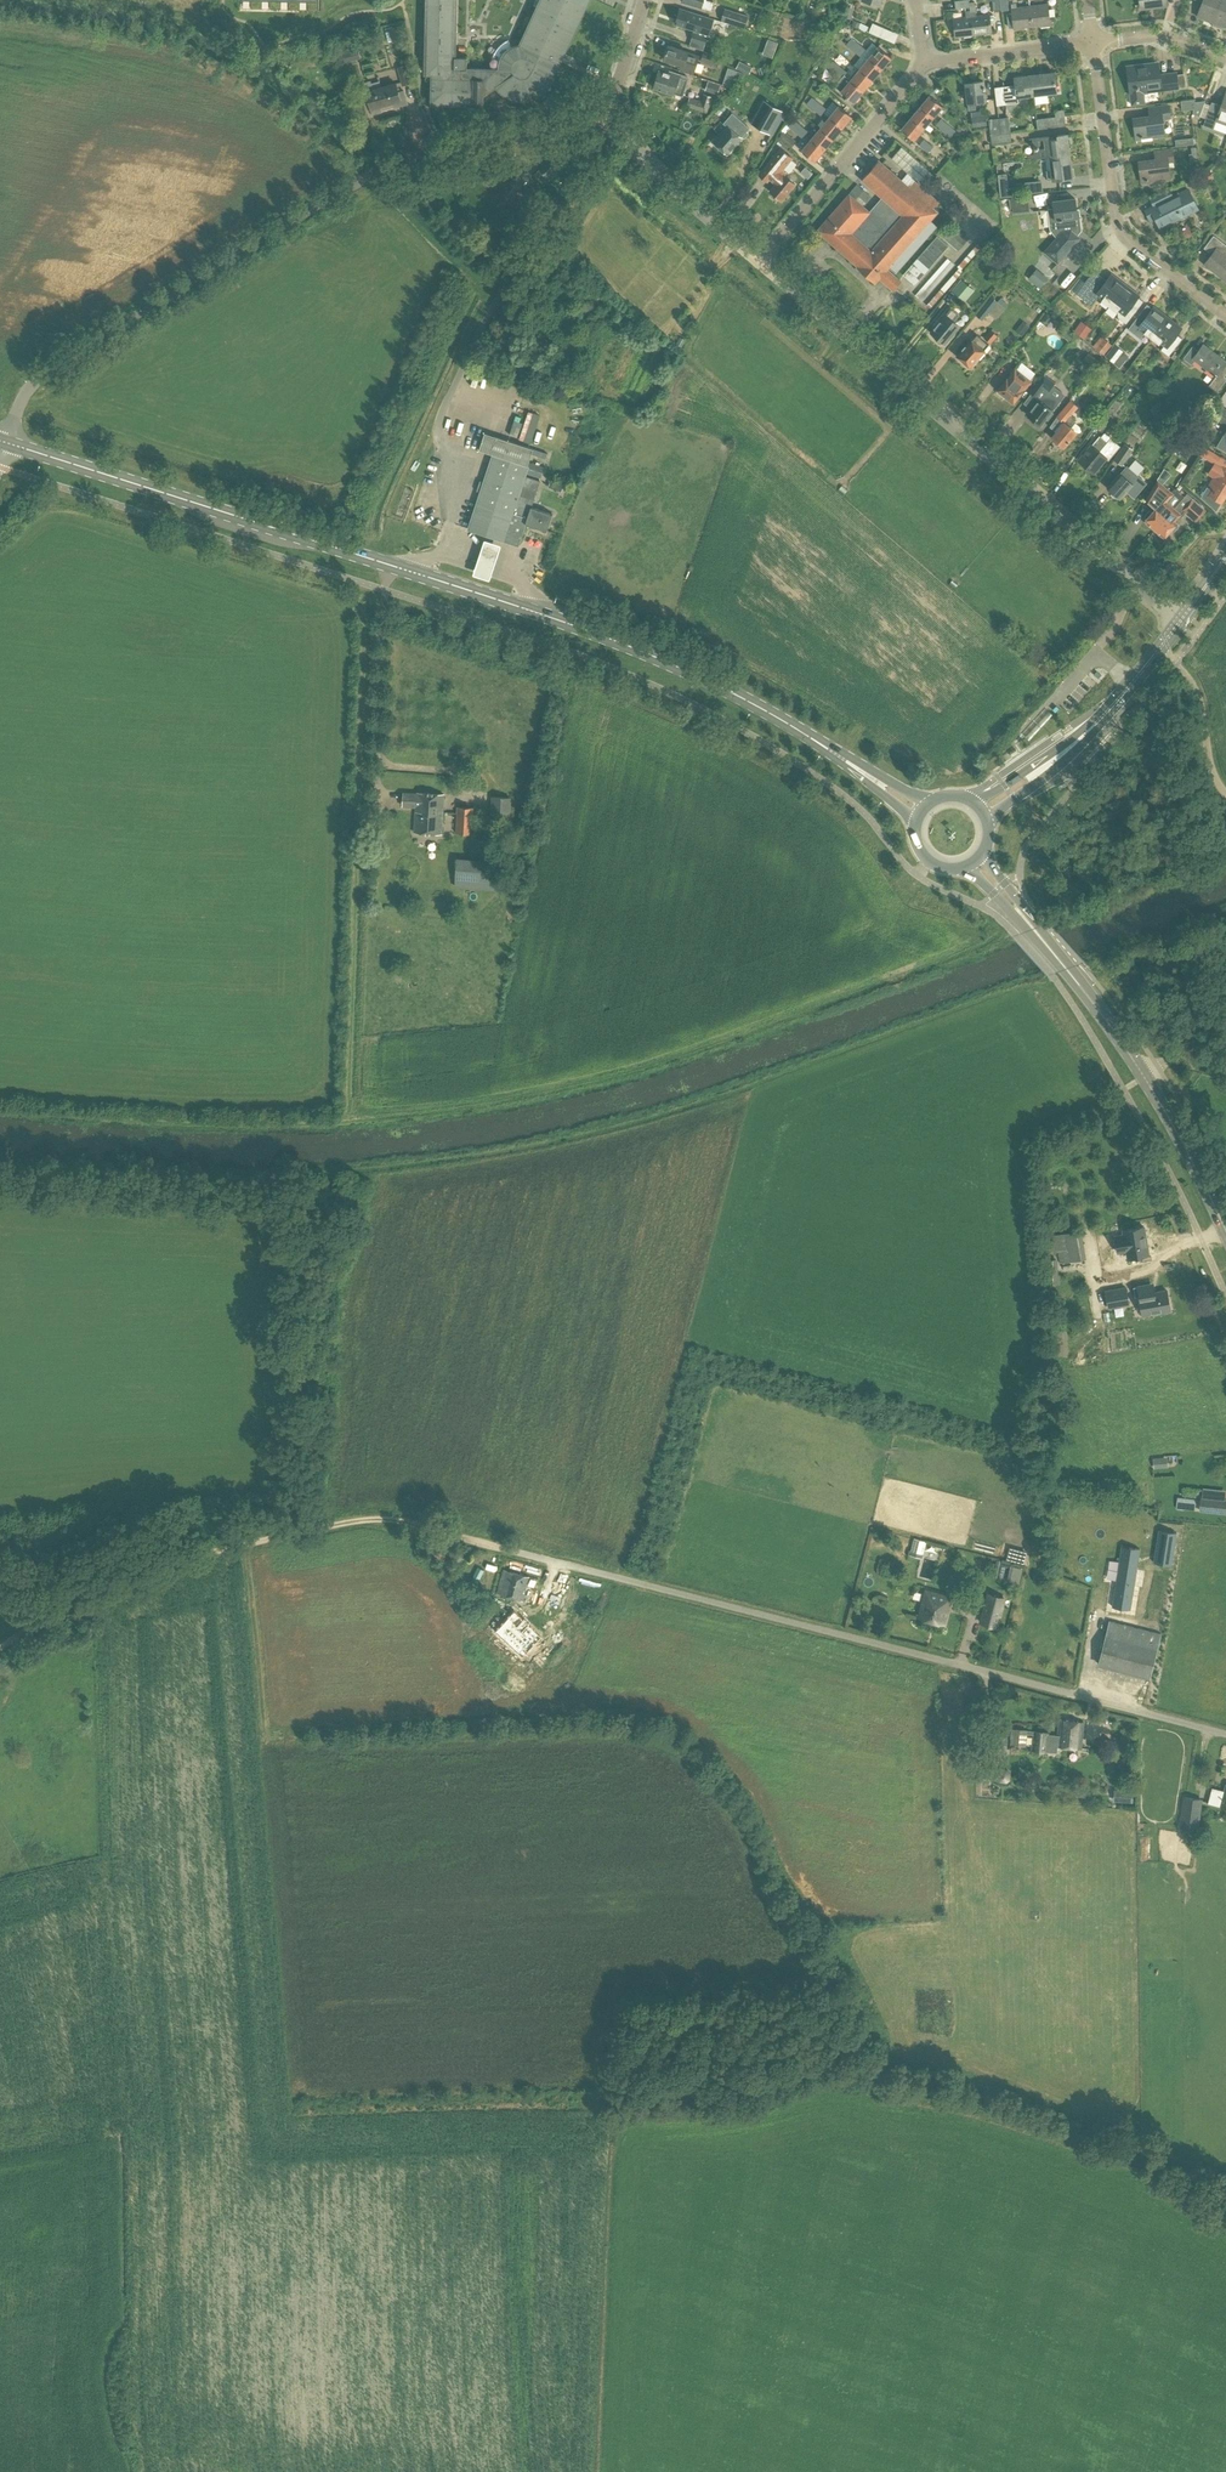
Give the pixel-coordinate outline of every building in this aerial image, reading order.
[(242,0),(243,0),(250,0),(251,8),(262,8),(262,0),(242,0)] [(262,0),(263,1),(269,1),(270,9),(281,9),(281,1),(281,0),(262,0)] [(281,1),(282,1),(288,1),(289,9),(300,9),(300,1),(300,0),(281,0),(281,1)] [(300,1),(301,1),(307,1),(308,9),(318,10),(319,10),(319,0),(300,0),(300,1)] [(519,44),(517,44),(514,45),(511,47),(509,48),(506,52),(503,55),(501,58),(500,62),(499,66),(499,69),(489,69),(467,68),(467,57),(456,57),(456,32),(457,0),(428,0),(426,74),(432,74),(432,103),(473,104),(474,105),(484,106),(484,93),(486,91),(493,86),(495,85),(496,87),(499,85),(500,85),(503,89),(507,92),(511,94),(516,96),(521,97),(526,96),(531,95),(535,94),(539,91),(543,88),(546,84),(549,80),(557,61),(561,63),(564,57),(566,52),(589,0),(539,0),(519,44)] [(714,2),(706,0),(683,0),(683,2),(711,11),(714,2)] [(955,1),(955,9),(970,8),(969,3),(969,0),(968,0),(955,1)] [(993,10),(1001,9),(1000,0),(992,0),(993,10)] [(1197,16),(1213,22),(1221,0),(1203,0),(1197,16)] [(1213,22),(1225,27),(1225,0),(1221,0),(1213,22)] [(975,2),(969,3),(970,10),(974,34),(992,32),(991,23),(994,22),(996,20),(995,17),(993,15),(990,15),(989,14),(976,16),(975,2)] [(1048,4),(1030,6),(1032,26),(1040,25),(1040,26),(1050,25),(1048,4)] [(1012,13),(1007,14),(1009,28),(1014,27),(1015,30),(1024,28),(1024,27),(1032,26),(1030,6),(1012,8),(1012,13)] [(851,19),(853,8),(846,7),(843,18),(851,19)] [(745,28),(748,16),(724,8),(721,21),(745,28)] [(703,50),(709,34),(713,19),(680,9),(680,10),(678,11),(676,17),(677,18),(676,24),(694,30),(689,45),(703,50)] [(966,17),(953,19),(956,37),(974,34),(970,10),(965,10),(966,17)] [(867,33),(870,29),(854,21),(852,25),(867,33)] [(883,38),(887,29),(873,22),(869,32),(883,38)] [(853,51),(859,44),(851,38),(846,45),(853,51)] [(859,44),(853,51),(860,57),(866,50),(859,44)] [(341,64),(361,59),(357,45),(337,50),(341,64)] [(694,74),(700,55),(688,52),(669,45),(664,59),(681,65),(679,69),(694,74)] [(881,68),(883,69),(892,57),(878,46),(869,57),(881,68)] [(717,67),(720,56),(703,51),(700,62),(717,67)] [(873,80),(883,69),(881,68),(869,57),(859,69),(872,79),(873,80)] [(835,73),(840,66),(833,60),(827,67),(835,73)] [(739,61),(735,69),(749,75),(753,68),(739,61)] [(1145,103),(1143,92),(1178,87),(1177,74),(1177,73),(1160,74),(1159,66),(1147,68),(1146,64),(1127,66),(1132,104),(1145,103)] [(840,66),(835,73),(842,79),(848,72),(840,66)] [(864,91),(873,80),(872,79),(859,69),(850,80),(864,91)] [(402,85),(411,83),(407,70),(399,73),(402,85)] [(669,74),(659,70),(654,88),(674,94),(683,97),(689,78),(670,71),(669,74)] [(1032,84),(1033,95),(1057,92),(1054,72),(1038,74),(1039,83),(1032,84)] [(1178,87),(1186,86),(1184,73),(1177,74),(1178,87)] [(1018,104),(1017,97),(1033,95),(1032,84),(1039,83),(1038,74),(1014,77),(1016,86),(1004,88),(1006,106),(1018,104)] [(854,103),(864,91),(850,80),(840,91),(854,103)] [(371,84),(370,81),(362,83),(364,92),(367,91),(371,108),(373,113),(381,111),(380,106),(392,102),(394,107),(407,104),(404,91),(399,92),(396,83),(381,88),(379,82),(371,84)] [(720,85),(708,81),(705,91),(717,95),(720,85)] [(968,110),(976,109),(975,104),(984,104),(984,101),(986,100),(984,81),(965,83),(968,103),(968,110)] [(1203,125),(1213,129),(1216,120),(1225,124),(1225,93),(1220,109),(1210,106),(1203,125)] [(920,106),(934,118),(943,106),(929,95),(920,106)] [(814,110),(819,103),(812,97),(806,104),(814,110)] [(686,106),(699,110),(702,102),(689,98),(686,106)] [(1195,102),(1194,99),(1180,101),(1182,110),(1193,109),(1193,114),(1199,116),(1205,101),(1195,102)] [(770,134),(783,111),(764,100),(751,123),(770,134)] [(819,103),(814,110),(821,116),(827,109),(819,103)] [(1155,116),(1133,118),(1136,137),(1141,136),(1142,141),(1153,140),(1152,137),(1165,135),(1163,120),(1171,119),(1169,104),(1154,106),(1155,116)] [(829,116),(843,128),(852,116),(839,105),(829,116)] [(924,129),(934,118),(920,106),(910,117),(924,129)] [(741,138),(742,137),(744,138),(748,134),(747,132),(749,128),(732,113),(723,123),(728,128),(715,143),(728,154),(741,138)] [(1037,129),(1057,127),(1066,125),(1065,115),(1055,117),(1036,119),(1037,129)] [(834,139),(843,128),(829,116),(820,127),(834,139)] [(972,127),(987,125),(985,116),(971,117),(972,127)] [(915,140),(924,129),(910,117),(901,129),(915,140)] [(1001,133),(1010,132),(1008,117),(999,118),(1001,133)] [(943,131),(948,125),(941,118),(935,125),(943,131)] [(990,135),(1001,133),(999,118),(988,120),(990,135)] [(795,132),(801,125),(793,119),(791,121),(788,119),(785,123),(788,125),(788,126),(795,132)] [(801,125),(795,132),(803,138),(808,132),(801,125)] [(948,125),(943,131),(950,138),(956,131),(948,125)] [(824,150),(834,139),(820,127),(810,139),(824,150)] [(790,148),(796,142),(784,131),(778,138),(790,148)] [(1010,132),(1001,133),(990,135),(992,145),(1011,142),(1010,132)] [(1061,162),(1071,161),(1067,134),(1057,135),(1058,138),(1049,139),(1049,136),(1035,138),(1037,157),(1049,156),(1060,154),(1061,162)] [(815,162),(824,150),(810,139),(801,150),(815,162)] [(928,153),(933,147),(924,139),(919,145),(928,153)] [(912,170),(921,161),(904,145),(895,154),(912,170)] [(1170,179),(1168,163),(1174,162),(1173,148),(1159,149),(1161,159),(1139,161),(1142,180),(1157,178),(1158,181),(1170,179)] [(795,185),(784,175),(786,173),(782,171),(792,158),(781,149),(760,175),(768,181),(772,176),(778,181),(770,191),(782,201),(795,185)] [(1073,177),(1071,161),(1061,162),(1060,154),(1049,156),(1051,170),(1046,170),(1047,180),(1073,177)] [(871,198),(856,185),(855,186),(849,193),(817,230),(858,266),(856,267),(867,276),(875,283),(879,278),(882,281),(893,290),(901,281),(888,269),(889,267),(895,273),(937,226),(931,220),(938,212),(933,207),(938,202),(914,181),(909,186),(901,179),(879,160),(879,159),(861,179),(862,180),(882,197),(872,209),(870,212),(864,206),(863,205),(865,203),(866,204),(871,198)] [(1205,180),(1213,177),(1209,169),(1201,173),(1205,180)] [(1007,174),(998,175),(1000,197),(1014,196),(1013,187),(1008,188),(1007,174)] [(1027,193),(1041,192),(1040,182),(1026,184),(1027,193)] [(1198,209),(1188,189),(1173,196),(1170,189),(1150,199),(1153,206),(1145,210),(1151,220),(1156,218),(1162,231),(1163,231),(1161,227),(1198,209)] [(1013,212),(1029,211),(1028,196),(1011,198),(1013,212)] [(1077,210),(1075,198),(1053,201),(1054,208),(1048,209),(1050,229),(1057,237),(1045,251),(1058,263),(1075,244),(1072,242),(1082,230),(1079,209),(1077,210)] [(519,223),(532,209),(520,199),(507,213),(519,223)] [(1180,239),(1191,234),(1187,224),(1176,229),(1180,239)] [(958,251),(968,238),(954,225),(943,238),(958,251)] [(1225,254),(1225,252),(1225,245),(1213,235),(1204,247),(1213,253),(1205,264),(1225,280),(1225,255),(1225,254)] [(949,246),(937,236),(903,275),(915,285),(949,246)] [(1041,291),(1045,287),(1043,285),(1048,279),(1036,269),(1028,278),(1036,286),(1036,287),(1041,291)] [(1111,304),(1126,284),(1111,274),(1107,280),(1094,270),(1077,294),(1091,305),(1099,295),(1111,304)] [(965,301),(974,290),(961,279),(951,290),(965,301)] [(1126,284),(1111,304),(1118,309),(1118,317),(1126,323),(1143,301),(1138,297),(1140,295),(1126,284)] [(982,321),(997,302),(991,297),(976,316),(982,321)] [(1147,304),(1130,326),(1138,332),(1141,327),(1153,336),(1168,317),(1154,306),(1152,308),(1147,304)] [(945,315),(931,332),(936,336),(936,340),(940,343),(944,343),(945,344),(959,326),(953,321),(959,314),(951,308),(945,315)] [(1053,317),(1047,312),(1040,321),(1044,324),(1048,324),(1053,317)] [(1168,317),(1153,336),(1164,345),(1161,350),(1169,356),(1182,338),(1177,334),(1182,328),(1168,317)] [(1029,327),(1023,321),(1015,331),(1022,336),(1029,327)] [(1084,339),(1092,329),(1081,321),(1074,331),(1084,339)] [(1070,342),(1075,336),(1063,326),(1058,332),(1070,342)] [(990,344),(997,336),(990,330),(984,338),(990,344)] [(971,338),(956,355),(963,362),(964,364),(966,366),(967,366),(970,368),(985,351),(984,349),(988,345),(977,335),(973,340),(971,338)] [(1081,349),(1086,344),(1076,336),(1072,342),(1081,349)] [(1112,345),(1104,338),(1096,349),(1104,355),(1112,345)] [(1114,363),(1123,352),(1114,344),(1105,356),(1114,363)] [(1183,358),(1192,365),(1195,360),(1216,376),(1208,386),(1216,392),(1225,379),(1225,377),(1224,376),(1225,373),(1225,364),(1225,361),(1203,344),(1198,350),(1192,346),(1183,358)] [(1013,402),(1030,382),(1015,369),(998,390),(1013,402)] [(1039,399),(1027,415),(1034,420),(1032,422),(1040,427),(1046,419),(1048,421),(1053,413),(1051,412),(1060,401),(1048,391),(1054,383),(1045,375),(1031,394),(1035,397),(1035,396),(1039,399)] [(1151,389),(1146,385),(1142,389),(1148,393),(1151,389)] [(1225,407),(1225,399),(1224,398),(1220,406),(1216,404),(1209,416),(1225,425),(1225,424),(1225,409),(1225,407)] [(1070,426),(1075,420),(1070,416),(1078,407),(1070,401),(1056,416),(1064,423),(1064,422),(1065,422),(1052,437),(1064,447),(1077,432),(1070,426)] [(1155,418),(1162,413),(1157,405),(1150,409),(1155,418)] [(1102,432),(1113,416),(1106,411),(1094,427),(1102,432)] [(531,443),(540,415),(533,413),(524,441),(531,443)] [(517,437),(521,423),(514,421),(509,435),(517,437)] [(1162,440),(1173,432),(1168,423),(1156,431),(1162,440)] [(1092,445),(1079,460),(1094,473),(1106,458),(1109,460),(1120,446),(1111,438),(1111,437),(1105,432),(1101,437),(1100,436),(1092,445)] [(1218,446),(1225,451),(1225,432),(1218,446)] [(540,478),(544,467),(529,462),(534,449),(485,433),(479,450),(494,454),(485,482),(481,481),(481,484),(480,487),(482,488),(469,529),(518,545),(526,523),(547,531),(553,514),(532,507),(540,481),(525,476),(525,474),(540,478)] [(1200,453),(1203,448),(1194,443),(1191,448),(1200,453)] [(1122,466),(1133,450),(1124,444),(1113,460),(1122,466)] [(1216,447),(1213,452),(1220,457),(1221,457),(1224,452),(1216,447)] [(1221,457),(1220,457),(1213,452),(1205,448),(1201,455),(1215,463),(1209,473),(1214,476),(1208,487),(1213,490),(1207,500),(1206,501),(1216,509),(1221,502),(1222,502),(1225,495),(1225,468),(1218,463),(1221,457)] [(1140,476),(1146,472),(1137,461),(1132,466),(1140,476)] [(1120,473),(1107,487),(1112,492),(1113,493),(1112,495),(1116,498),(1118,497),(1120,498),(1126,491),(1134,498),(1147,483),(1127,465),(1120,473)] [(1157,479),(1158,480),(1163,484),(1167,479),(1160,474),(1157,479)] [(436,475),(427,479),(430,485),(439,482),(436,475)] [(557,482),(551,480),(548,487),(555,489),(557,482)] [(1154,529),(1173,508),(1167,502),(1174,494),(1163,484),(1158,480),(1147,498),(1157,507),(1155,509),(1153,507),(1151,507),(1145,514),(1146,516),(1147,518),(1145,520),(1146,522),(1146,524),(1149,526),(1151,526),(1154,529)] [(1173,508),(1154,529),(1158,532),(1158,534),(1161,536),(1163,536),(1164,537),(1170,530),(1173,530),(1177,526),(1176,523),(1177,522),(1175,521),(1183,512),(1195,523),(1206,510),(1187,493),(1174,508),(1173,508)] [(506,545),(489,539),(478,576),(495,581),(506,545)] [(441,834),(444,794),(417,793),(417,795),(404,794),(403,805),(416,806),(415,832),(441,834)] [(510,822),(511,798),(492,796),(490,821),(510,822)] [(472,834),(474,807),(457,806),(455,832),(472,834)] [(495,890),(498,861),(457,858),(454,887),(495,890)] [(1146,1254),(1142,1226),(1123,1229),(1124,1234),(1114,1236),(1116,1251),(1126,1250),(1127,1257),(1146,1254)] [(1051,1235),(1054,1253),(1084,1248),(1082,1231),(1051,1235)] [(1178,1272),(1175,1266),(1173,1267),(1168,1257),(1155,1263),(1162,1279),(1178,1272)] [(1134,1287),(1135,1297),(1138,1296),(1142,1316),(1172,1311),(1168,1289),(1155,1291),(1154,1282),(1137,1285),(1137,1286),(1134,1287)] [(1126,1286),(1105,1290),(1108,1309),(1130,1305),(1126,1286)] [(1155,1458),(1153,1458),(1154,1469),(1166,1468),(1166,1467),(1165,1457),(1155,1458)] [(1201,1496),(1200,1497),(1199,1511),(1225,1514),(1225,1498),(1208,1497),(1204,1496),(1201,1496)] [(1177,1532),(1158,1529),(1153,1562),(1172,1565),(1177,1532)] [(923,1554),(926,1542),(914,1539),(911,1551),(923,1554)] [(1121,1545),(1111,1606),(1130,1609),(1140,1548),(1121,1545)] [(1026,1558),(1027,1549),(1015,1547),(1014,1556),(1026,1558)] [(999,1575),(1007,1577),(1011,1560),(1003,1558),(999,1575)] [(523,1600),(529,1577),(504,1570),(498,1593),(523,1600)] [(945,1625),(953,1597),(925,1589),(917,1617),(945,1625)] [(998,1629),(1006,1598),(987,1592),(978,1623),(998,1629)] [(535,1619),(530,1614),(529,1616),(519,1607),(497,1629),(529,1658),(549,1635),(534,1621),(535,1619)] [(1099,1666),(1155,1676),(1164,1629),(1108,1619),(1099,1666)] [(1027,1730),(1011,1728),(1010,1745),(1025,1746),(1027,1734),(1034,1734),(1033,1749),(1057,1751),(1058,1746),(1082,1748),(1084,1722),(1060,1720),(1059,1736),(1049,1735),(1049,1733),(1034,1732),(1034,1731),(1027,1731),(1027,1730)] [(1006,1756),(1007,1736),(992,1735),(990,1755),(1006,1756)] [(1133,1790),(1121,1790),(1120,1802),(1132,1802),(1133,1790)] [(1198,1830),(1202,1799),(1184,1797),(1180,1828),(1198,1830)]
